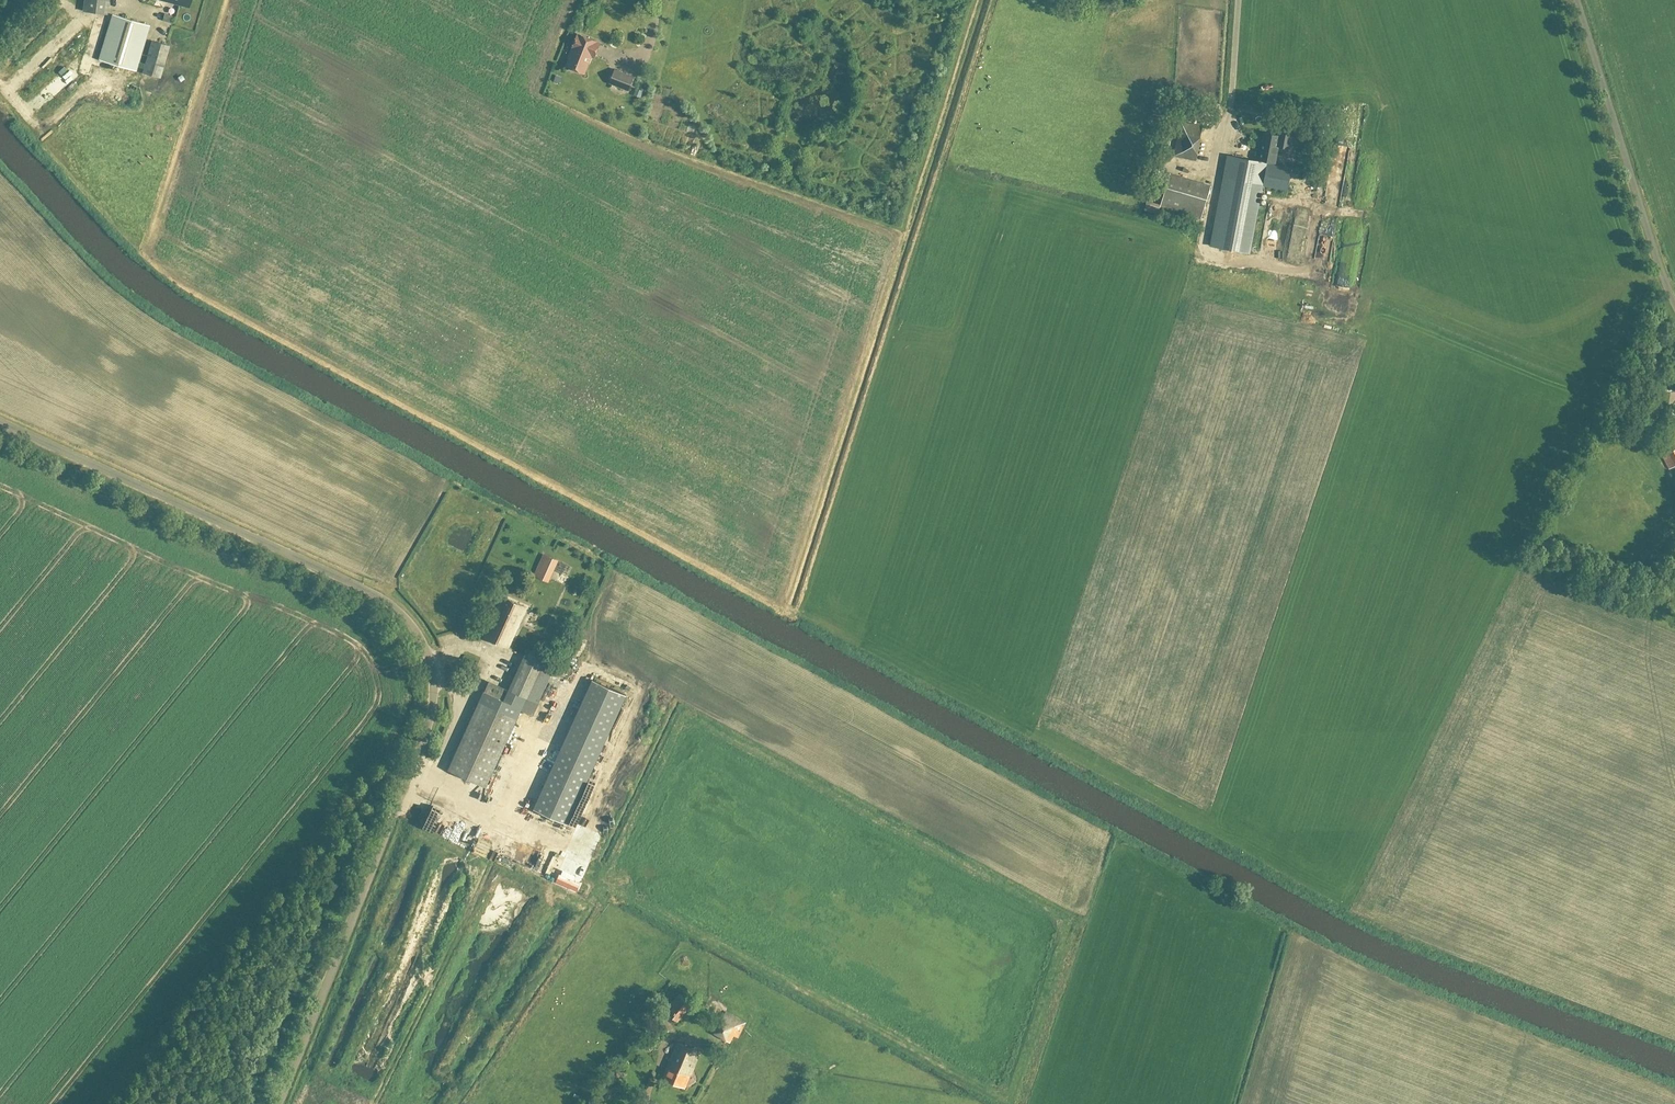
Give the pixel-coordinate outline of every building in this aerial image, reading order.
[(109,0),(84,0),(83,12),(107,15),(109,0)] [(191,0),(158,0),(189,8),(191,0)] [(175,18),(164,15),(162,21),(173,24),(175,18)] [(135,72),(148,26),(114,16),(100,61),(135,72)] [(568,58),(570,58),(566,68),(583,75),(590,57),(593,59),(599,44),(577,36),(568,58)] [(160,79),(170,47),(151,42),(142,74),(160,79)] [(609,84),(627,92),(632,80),(614,72),(609,84)] [(1195,162),(1203,127),(1180,122),(1172,157),(1195,162)] [(1289,149),(1294,126),(1280,124),(1277,136),(1279,137),(1277,146),(1278,147),(1289,149)] [(1223,180),(1211,247),(1217,248),(1250,254),(1262,187),(1287,191),(1291,169),(1263,164),(1264,161),(1274,164),(1276,155),(1278,147),(1277,146),(1279,137),(1277,136),(1264,134),(1263,141),(1261,149),(1257,148),(1255,162),(1227,157),(1223,180)] [(1334,167),(1348,168),(1348,160),(1334,160),(1334,167)] [(1200,220),(1210,186),(1169,174),(1159,208),(1200,220)] [(1674,387),(1674,376),(1666,375),(1663,390),(1674,391),(1674,387)] [(1669,470),(1674,467),(1674,451),(1662,457),(1669,470)] [(556,561),(544,556),(535,576),(547,581),(556,561)] [(508,648),(526,608),(503,597),(484,638),(508,648)] [(464,631),(451,634),(453,644),(466,641),(464,631)] [(503,702),(503,703),(520,710),(532,716),(556,663),(527,650),(508,691),(503,702)] [(591,680),(538,810),(574,825),(627,694),(591,680)] [(490,684),(489,690),(507,694),(508,687),(490,684)] [(530,821),(532,816),(518,812),(516,816),(530,821)] [(677,1023),(691,1006),(678,995),(664,1012),(677,1023)] [(713,1035),(730,1044),(734,1036),(738,1039),(746,1023),(726,1011),(713,1035)] [(684,1089),(700,1053),(677,1043),(662,1079),(684,1089)]
